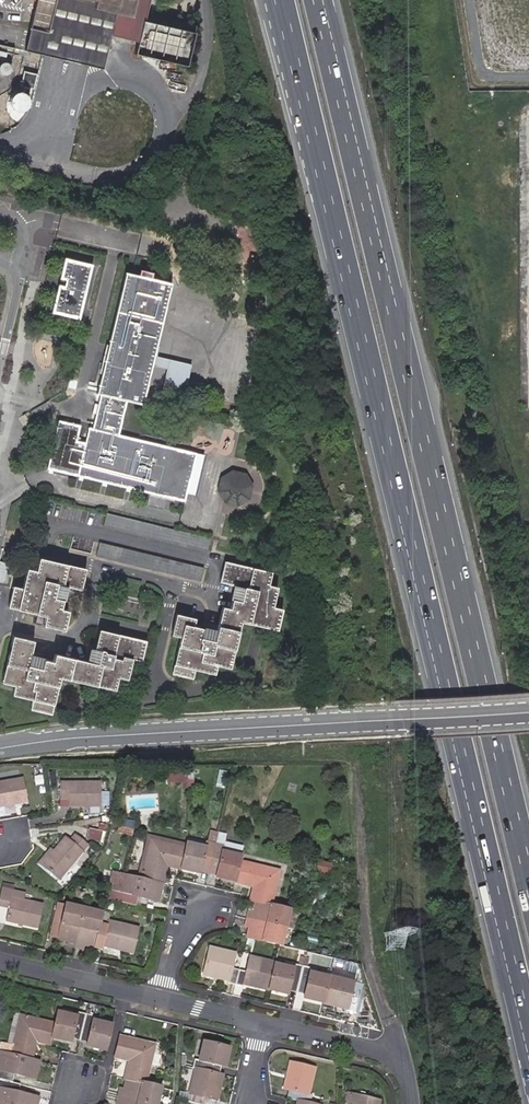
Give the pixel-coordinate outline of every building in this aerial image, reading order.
[(23,50),(41,54),(54,57),(61,59),(60,64),(83,69),(85,65),(105,69),(120,7),(124,7),(126,0),(36,0),(23,50)] [(199,28),(148,15),(138,55),(189,68),(199,28)] [(18,28),(0,24),(0,41),(13,45),(18,28)] [(37,73),(49,75),(54,57),(41,54),(37,73)] [(138,57),(135,67),(155,73),(158,63),(138,57)] [(0,69),(1,70),(1,71),(2,71),(3,72),(4,73),(5,73),(6,73),(7,72),(8,72),(9,72),(10,71),(10,70),(11,70),(11,69),(12,68),(12,67),(12,66),(12,65),(11,64),(11,63),(10,62),(9,62),(9,61),(7,61),(7,60),(6,60),(4,60),(2,61),(2,62),(1,62),(0,63),(0,69)] [(14,93),(8,104),(8,105),(11,116),(24,122),(33,119),(40,110),(37,97),(27,90),(14,93)] [(80,320),(92,267),(65,261),(53,314),(80,320)] [(120,436),(128,401),(144,405),(152,368),(154,359),(171,284),(126,273),(98,394),(102,395),(94,429),(90,428),(87,443),(76,441),(80,426),(59,421),(48,470),(186,501),(196,453),(120,436)] [(175,314),(169,349),(214,357),(210,374),(240,380),(250,328),(175,314)] [(154,359),(152,368),(168,372),(170,363),(154,359)] [(170,363),(168,372),(163,394),(186,399),(193,367),(170,363)] [(255,495),(243,468),(215,480),(227,508),(255,495)] [(211,539),(106,515),(103,529),(208,552),(211,539)] [(205,568),(100,544),(96,558),(201,583),(205,568)] [(13,589),(9,610),(46,619),(44,628),(64,633),(68,614),(60,611),(63,602),(53,600),(56,586),(66,588),(82,592),(87,570),(40,560),(37,573),(28,571),(23,591),(13,589)] [(272,572),(226,561),(221,582),(245,588),(242,604),(232,602),(230,611),(222,610),(214,643),(200,640),(203,630),(193,628),(195,620),(175,615),(171,635),(180,638),(172,674),(192,679),(194,669),(214,674),(216,664),(229,667),(239,622),(277,630),(282,609),(273,607),(278,587),(268,585),(272,572)] [(66,588),(56,586),(53,600),(63,602),(66,588)] [(34,644),(14,639),(3,685),(16,689),(14,698),(33,703),(32,710),(51,714),(60,678),(115,691),(118,678),(127,680),(132,660),(140,662),(145,642),(99,631),(96,650),(101,652),(98,665),(56,656),(55,664),(45,662),(42,672),(29,668),(34,644)] [(178,782),(178,773),(166,774),(166,782),(178,782)] [(22,778),(0,782),(0,807),(26,803),(22,778)] [(100,807),(100,783),(59,783),(59,800),(67,800),(67,807),(100,807)] [(215,846),(218,834),(209,832),(206,844),(215,846)] [(59,880),(88,846),(74,835),(69,840),(65,836),(53,851),(41,865),(59,880)] [(142,879),(151,842),(186,849),(187,845),(147,836),(137,878),(142,879)] [(181,869),(186,849),(151,842),(142,879),(162,884),(166,866),(181,869)] [(209,869),(215,846),(206,844),(205,849),(187,844),(187,845),(186,849),(181,869),(199,873),(201,867),(209,869)] [(241,856),(242,849),(223,844),(222,848),(221,852),(241,856)] [(239,862),(241,856),(221,852),(222,848),(215,846),(209,869),(217,871),(215,877),(235,882),(239,862)] [(41,865),(53,851),(50,847),(38,862),(41,865)] [(66,884),(91,855),(86,850),(61,880),(66,884)] [(329,876),(332,864),(313,859),(309,872),(329,876)] [(270,905),(277,871),(239,862),(235,882),(253,886),(249,900),(255,902),(270,905)] [(162,884),(142,879),(137,878),(123,875),(123,876),(112,873),(109,889),(107,889),(105,898),(133,905),(134,896),(157,902),(162,884)] [(43,905),(24,901),(12,898),(13,892),(1,889),(0,892),(0,906),(8,908),(5,921),(37,929),(43,905)] [(24,901),(25,894),(13,892),(12,898),(24,901)] [(46,902),(48,897),(41,893),(39,898),(46,902)] [(292,929),(297,912),(289,910),(270,905),(255,902),(253,912),(249,912),(247,919),(285,928),(292,929)] [(59,939),(67,906),(58,903),(50,937),(59,939)] [(74,947),(83,909),(67,906),(59,939),(69,942),(68,945),(74,947)] [(93,948),(99,925),(101,914),(83,909),(74,947),(82,949),(83,945),(93,948)] [(281,946),(285,928),(247,919),(245,926),(250,927),(247,937),(279,945),(281,946)] [(129,952),(134,928),(108,922),(107,927),(99,925),(93,948),(101,949),(102,945),(129,952)] [(235,985),(239,969),(231,967),(234,954),(209,948),(203,974),(228,980),(227,983),(235,985)] [(274,964),(274,963),(250,957),(247,971),(239,969),(235,985),(243,986),(244,984),(268,989),(274,964)] [(297,989),(302,966),(294,964),(293,969),(274,964),(268,989),(287,994),(289,987),(297,989)] [(323,1002),(328,977),(309,972),(310,968),(306,967),(302,966),(297,989),(305,991),(303,997),(323,1002)] [(353,982),(355,973),(330,968),(328,976),(353,982)] [(354,1012),(360,985),(353,983),(353,982),(328,976),(328,977),(323,1002),(347,1008),(347,1010),(354,1012)] [(79,1038),(85,1014),(77,1012),(76,1016),(57,1011),(53,1024),(50,1037),(70,1042),(71,1036),(79,1038)] [(104,1050),(111,1025),(91,1020),(92,1016),(89,1015),(85,1014),(79,1038),(87,1040),(85,1045),(104,1050)] [(13,1045),(20,1016),(13,1015),(7,1043),(13,1045)] [(50,1037),(53,1024),(20,1016),(13,1045),(10,1055),(30,1059),(34,1044),(31,1044),(32,1040),(35,1040),(49,1044),(50,1037)] [(144,1084),(154,1046),(119,1037),(115,1056),(129,1060),(131,1061),(130,1064),(128,1063),(124,1079),(126,1079),(144,1084)] [(13,1045),(7,1043),(1,1042),(0,1047),(0,1052),(10,1055),(13,1045)] [(223,1066),(228,1048),(203,1042),(199,1061),(193,1059),(191,1068),(195,1069),(214,1073),(216,1065),(223,1066)] [(38,1061),(30,1059),(10,1055),(0,1052),(0,1080),(9,1082),(11,1073),(11,1071),(14,1071),(14,1074),(34,1078),(38,1061)] [(306,1095),(313,1069),(290,1063),(284,1089),(289,1090),(287,1098),(297,1100),(309,1103),(311,1096),(306,1095)] [(222,1075),(214,1073),(195,1069),(189,1093),(204,1096),(202,1103),(218,1103),(218,1100),(215,1099),(222,1075)] [(160,1088),(144,1084),(126,1079),(124,1087),(127,1088),(126,1091),(123,1090),(119,1089),(118,1096),(150,1103),(156,1103),(160,1088)] [(37,1098),(17,1093),(17,1095),(14,1095),(14,1092),(16,1084),(9,1082),(0,1080),(0,1103),(36,1103),(37,1098)] [(355,1095),(346,1093),(344,1100),(348,1102),(348,1103),(349,1103),(353,1103),(355,1095)] [(379,1101),(355,1095),(353,1103),(378,1103),(379,1101)]
